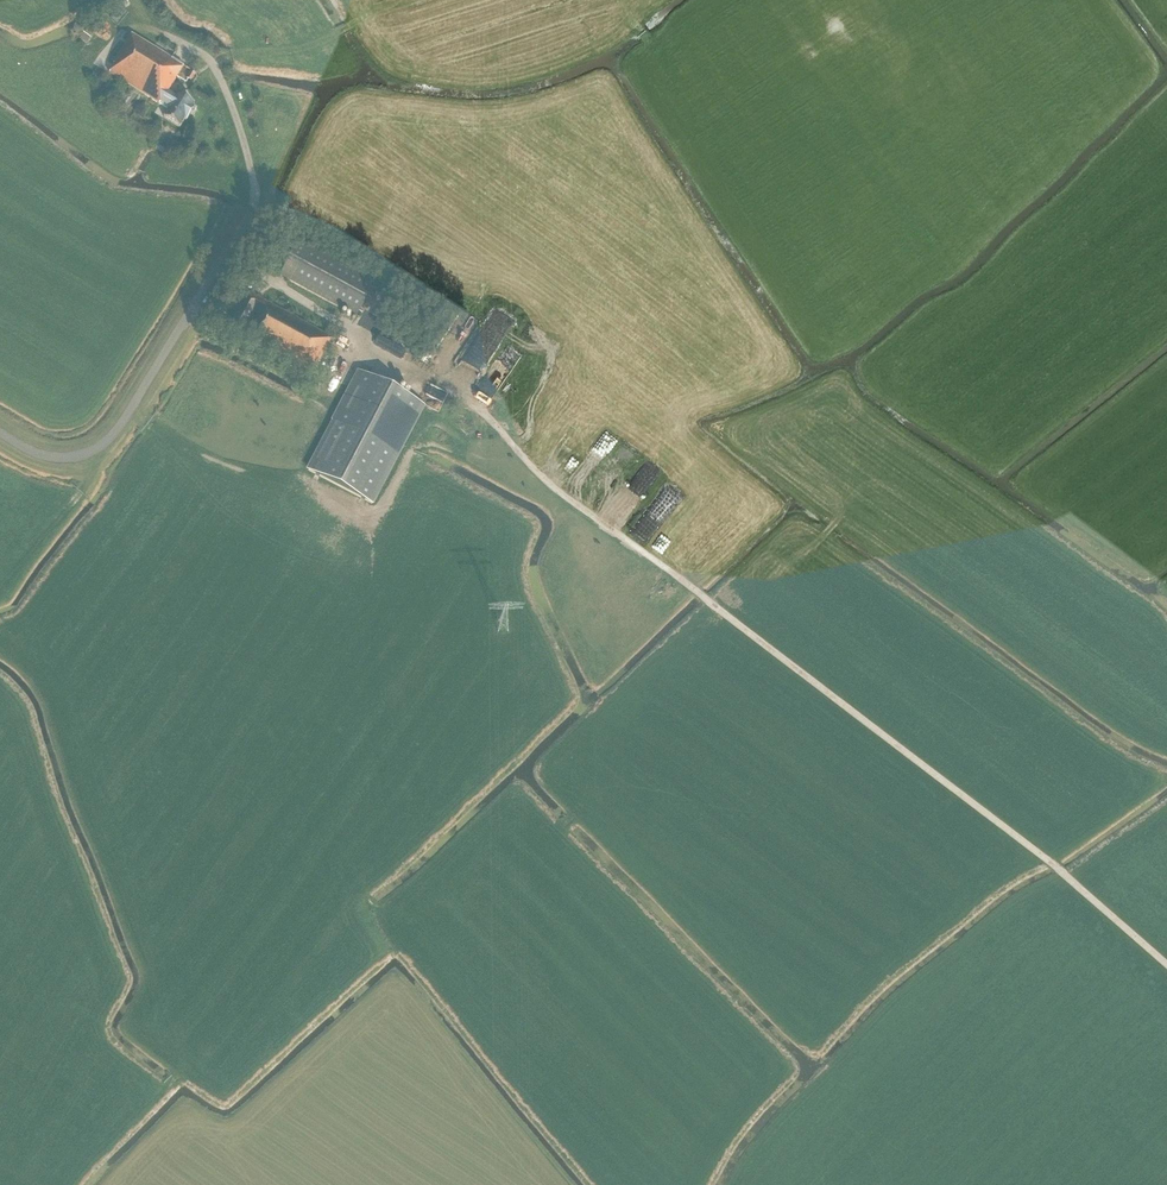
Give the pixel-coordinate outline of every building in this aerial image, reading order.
[(94,33),(87,28),(80,39),(87,44),(94,33)] [(171,59),(132,34),(114,64),(115,65),(110,73),(160,104),(169,109),(164,117),(180,127),(185,119),(186,120),(194,107),(193,106),(194,104),(178,94),(177,96),(168,91),(183,66),(172,59),(171,59)] [(196,75),(190,71),(186,78),(192,82),(196,75)] [(356,317),(375,281),(298,240),(279,276),(356,317)] [(258,348),(307,376),(313,365),(316,367),(332,338),(249,292),(229,329),(259,346),(258,348)] [(388,319),(419,336),(429,320),(398,302),(388,319)] [(331,421),(306,469),(373,505),(425,406),(357,370),(331,420),(331,421)]
